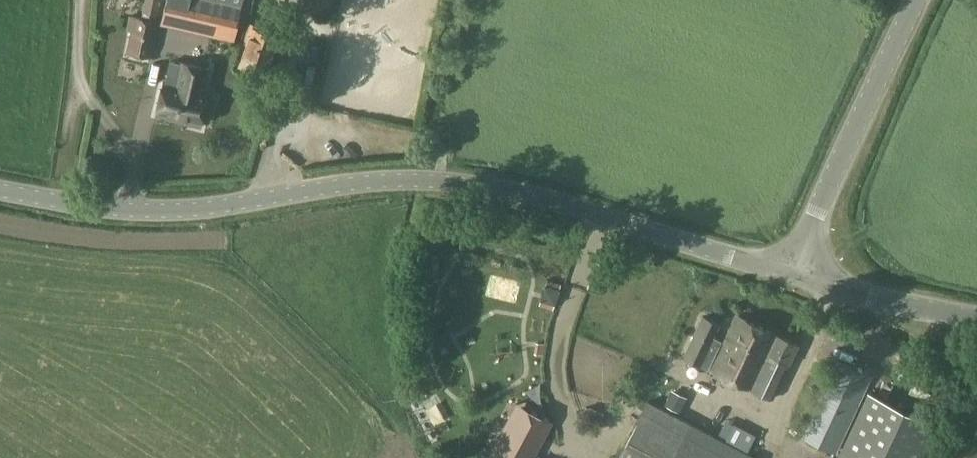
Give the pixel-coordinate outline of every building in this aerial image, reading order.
[(141,18),(156,21),(160,0),(145,0),(141,18)] [(161,19),(184,24),(234,35),(242,0),(165,0),(161,19)] [(311,9),(326,0),(307,0),(311,9)] [(129,15),(126,30),(133,31),(128,51),(149,55),(156,21),(141,18),(136,17),(129,15)] [(249,44),(241,66),(263,73),(277,33),(276,33),(275,29),(269,26),(266,29),(250,23),(244,42),(249,44)] [(164,82),(157,114),(185,120),(185,123),(200,126),(208,92),(202,91),(208,69),(181,62),(181,63),(176,85),(164,82)] [(560,284),(547,280),(545,285),(544,284),(539,300),(540,300),(538,305),(552,309),(554,304),(555,305),(560,289),(559,289),(560,284)] [(771,332),(771,331),(736,315),(711,369),(772,398),(797,345),(771,332)] [(683,357),(707,368),(720,341),(712,337),(719,324),(702,316),(683,357)] [(838,454),(868,391),(830,373),(800,437),(838,454)] [(868,392),(838,457),(920,457),(936,424),(868,392)] [(725,441),(648,401),(618,457),(756,457),(725,441)] [(524,406),(496,457),(533,457),(553,422),(524,406)] [(744,448),(751,432),(729,422),(722,438),(744,448)]
